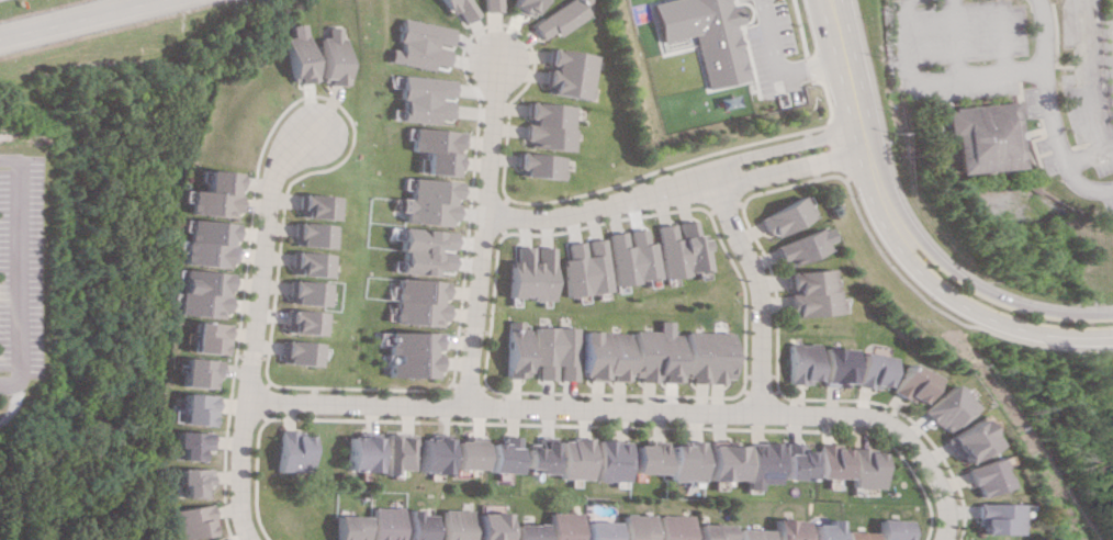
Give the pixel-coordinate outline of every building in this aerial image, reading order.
[(460,23),(474,14),(466,0),(438,0),(446,13),(452,10),(460,23)] [(497,0),(480,0),(480,12),(498,11),(497,0)] [(537,0),(512,0),(508,9),(530,18),(537,0)] [(595,10),(589,0),(566,0),(529,24),(538,38),(551,30),(554,35),(595,10)] [(747,80),(736,24),(742,22),(739,6),(730,8),(728,0),(664,0),(652,2),(660,41),(695,34),(705,88),(747,80)] [(383,62),(426,69),(427,64),(442,66),(445,47),(446,47),(449,28),(397,19),(392,49),(385,48),(383,62)] [(283,37),(288,83),(311,80),(305,23),(288,25),(290,36),(283,37)] [(342,26),(326,26),(326,37),(319,36),(318,80),(325,80),(325,84),(341,85),(342,26)] [(594,55),(548,48),(545,67),(541,92),(587,100),(594,55)] [(428,123),(429,116),(444,117),(445,99),(446,99),(447,79),(395,75),(393,99),(396,100),(394,120),(428,123)] [(572,105),(524,101),(520,146),(568,150),(572,105)] [(949,106),(1007,101),(1010,130),(1012,130),(1012,137),(1010,137),(1013,167),(957,172),(953,134),(945,135),(943,111),(949,111),(949,106)] [(457,131),(406,127),(404,150),(418,151),(417,173),(453,176),(455,151),(456,151),(457,131)] [(512,174),(559,180),(562,157),(515,151),(512,174)] [(231,217),(234,172),(199,170),(198,191),(183,190),(181,214),(231,217)] [(448,226),(451,181),(404,178),(403,198),(392,197),(391,211),(398,212),(397,222),(448,226)] [(329,218),(330,195),(296,194),(295,217),(329,218)] [(811,216),(802,196),(755,217),(765,238),(811,216)] [(229,223),(180,219),(177,264),(226,267),(229,223)] [(660,278),(682,275),(682,272),(705,269),(702,238),(694,239),(692,220),(673,222),(673,223),(654,225),(660,278)] [(324,247),(324,223),(291,222),(290,246),(324,247)] [(448,232),(395,228),(393,260),(387,260),(386,271),(429,275),(429,270),(444,271),(445,251),(446,251),(448,232)] [(604,233),(611,285),(656,278),(651,241),(644,242),(642,228),(623,231),(604,233)] [(771,245),(779,267),(826,250),(817,228),(771,245)] [(562,297),(607,290),(600,238),(580,240),(561,243),(563,258),(557,259),(562,297)] [(548,247),(531,247),(530,261),(525,261),(526,246),(509,246),(509,261),(502,261),(502,298),(547,299),(548,247)] [(321,276),(322,253),(288,251),(287,275),(321,276)] [(787,316),(842,312),(841,298),(833,298),(831,268),(784,271),(787,316)] [(226,273),(176,269),(172,315),(221,318),(222,289),(225,290),(226,273)] [(439,281),(391,278),(387,322),(437,326),(439,303),(437,303),(439,281)] [(320,284),(286,279),(283,302),(316,307),(320,284)] [(315,334),(316,311),(282,310),(281,333),(315,334)] [(223,324),(191,321),(189,351),(221,354),(223,324)] [(502,377),(525,377),(526,322),(503,322),(502,377)] [(576,327),(531,326),(531,365),(537,365),(537,379),(555,380),(575,380),(576,327)] [(433,377),(433,354),(426,354),(426,349),(435,349),(435,332),(384,331),(383,353),(392,353),(391,363),(384,363),(383,376),(433,377)] [(627,332),(581,331),(581,378),(606,379),(606,380),(625,381),(627,332)] [(630,380),(657,380),(657,381),(675,382),(677,332),(632,331),(630,380)] [(727,332),(682,331),(681,381),(726,382),(727,332)] [(279,363),(311,366),(313,343),(281,339),(279,363)] [(813,343),(783,343),(782,382),(812,382),(813,343)] [(848,386),(848,347),(818,347),(817,385),(848,386)] [(854,385),(885,389),(888,356),(858,353),(854,385)] [(215,359),(181,358),(180,386),(214,388),(215,359)] [(917,406),(932,377),(905,362),(889,391),(917,406)] [(919,409),(939,433),(970,407),(951,383),(919,409)] [(213,395),(182,392),(179,423),(210,426),(213,395)] [(989,446),(976,419),(942,436),(954,463),(989,446)] [(210,450),(210,432),(174,430),(173,448),(178,448),(177,459),(202,460),(202,449),(210,450)] [(275,471),(305,471),(306,435),(290,434),(290,430),(276,430),(275,471)] [(379,473),(391,474),(391,469),(407,469),(408,433),(380,432),(379,473)] [(344,470),(374,471),(375,437),(345,436),(344,470)] [(488,472),(517,472),(518,436),(502,436),(502,443),(488,442),(488,472)] [(524,467),(536,467),(536,473),(553,473),(554,436),(536,436),(536,443),(525,443),(524,467)] [(416,472),(446,472),(447,438),(417,437),(416,472)] [(559,478),(590,479),(590,438),(560,438),(559,478)] [(625,481),(626,440),(596,439),(595,480),(625,481)] [(631,473),(661,473),(662,440),(641,440),(640,444),(631,444),(631,473)] [(697,481),(698,440),(682,440),(682,444),(667,444),(667,480),(697,481)] [(482,441),(452,441),(451,469),(482,469),(482,441)] [(738,488),(752,489),(752,483),(769,483),(770,443),(739,441),(738,488)] [(804,479),(805,450),(789,450),(789,443),(775,442),(774,478),(804,479)] [(810,477),(841,478),(841,445),(811,444),(810,477)] [(702,479),(733,480),(734,446),(703,445),(702,479)] [(878,450),(846,450),(846,487),(877,488),(878,450)] [(961,468),(971,497),(1003,487),(993,457),(961,468)] [(181,497),(205,497),(204,485),(209,484),(209,467),(177,468),(177,485),(181,485),(181,497)] [(169,510),(174,539),(175,539),(213,534),(208,503),(169,510)] [(1011,534),(1012,503),(971,503),(971,516),(976,516),(976,533),(1011,534)] [(401,507),(371,507),(370,539),(401,539),(401,507)] [(436,530),(430,530),(431,510),(407,509),(406,539),(436,539),(436,530)] [(473,509),(442,509),(442,539),(472,539),(473,509)] [(509,513),(479,512),(478,539),(508,539),(509,513)] [(581,513),(550,512),(550,539),(580,539),(581,513)] [(653,514),(622,513),(621,539),(652,539),(653,514)] [(688,515),(658,514),(657,539),(688,539),(688,515)] [(365,515),(335,515),(334,539),(365,539),(365,515)] [(796,519),(765,519),(765,539),(796,539),(796,519)] [(832,519),(820,519),(820,523),(803,523),(803,539),(831,539),(832,519)] [(904,519),(873,519),(873,539),(904,539),(904,519)] [(586,521),(586,539),(616,539),(616,521),(586,521)] [(544,523),(514,524),(514,539),(544,539),(544,523)] [(724,524),(694,523),(693,539),(724,539),(724,524)] [(760,529),(729,528),(729,539),(760,539),(760,529)] [(868,531),(837,531),(837,539),(867,539),(868,531)]
